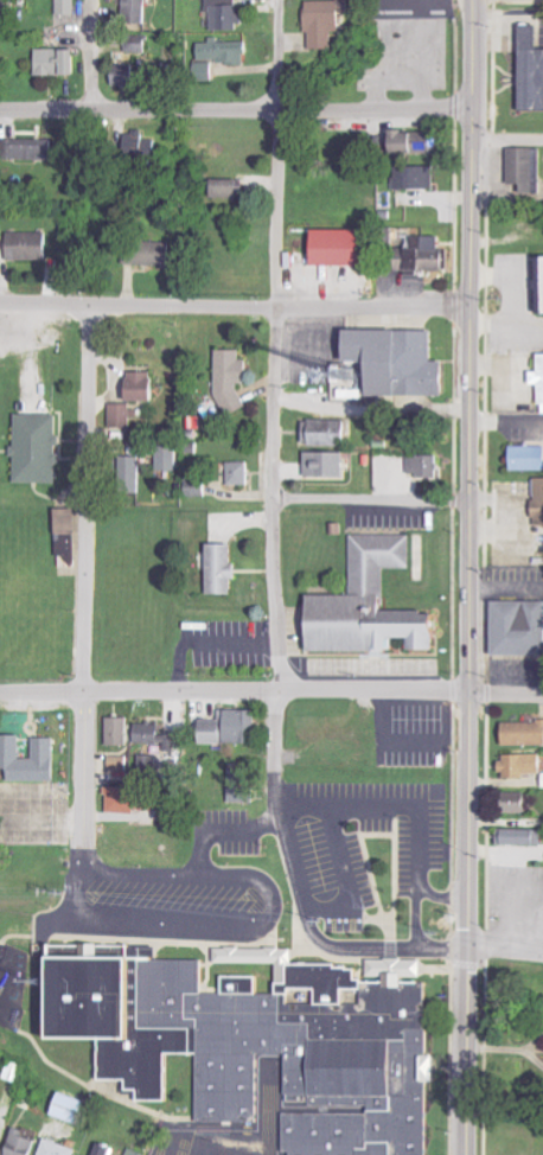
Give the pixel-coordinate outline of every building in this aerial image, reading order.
[(60,15),(78,16),(79,0),(60,0),(60,15)] [(149,0),(127,0),(126,24),(149,24),(149,0)] [(247,12),(241,12),(241,0),(210,0),(210,13),(215,12),(215,29),(248,28),(247,12)] [(336,31),(344,31),(344,11),(352,12),(352,1),(325,0),(310,0),(309,34),(313,34),(313,49),(336,49),(336,31)] [(532,47),(542,47),(542,109),(515,109),(515,26),(532,25),(532,47)] [(221,43),(221,40),(202,41),(202,62),(243,61),(242,55),(252,55),(252,42),(221,43)] [(117,85),(143,86),(143,76),(148,77),(149,43),(129,42),(129,63),(117,63),(117,85)] [(40,48),(40,75),(80,76),(80,49),(40,48)] [(384,126),(430,126),(430,152),(385,153),(384,126)] [(56,140),(12,139),(12,160),(56,160),(56,140)] [(502,146),(534,145),(534,191),(503,192),(502,146)] [(427,165),(427,187),(388,189),(388,165),(427,165)] [(216,180),(217,199),(244,198),(244,179),(216,180)] [(306,226),(364,226),(364,266),(307,267),(306,226)] [(11,261),(51,260),(51,232),(11,233),(11,261)] [(128,264),(173,265),(173,241),(128,240),(128,264)] [(443,247),(443,268),(389,269),(389,248),(443,247)] [(530,254),(542,254),(542,312),(531,312),(530,254)] [(345,327),(429,330),(429,358),(440,359),(439,395),(365,393),(365,360),(345,359),(345,327)] [(249,384),(249,360),(243,360),(243,350),(221,350),(220,411),(245,412),(245,384),(249,384)] [(532,352),(542,352),(542,411),(536,411),(536,402),(532,402),(532,383),(524,383),(524,370),(532,370),(532,352)] [(158,401),(157,371),(131,372),(132,402),(158,401)] [(113,429),(133,429),(133,404),(113,404),(113,429)] [(19,483),(61,484),(62,415),(19,414),(18,458),(20,458),(19,483)] [(308,420),(308,446),(350,447),(351,421),(308,420)] [(538,445),(538,468),(504,470),(504,445),(538,445)] [(179,471),(180,447),(161,446),(160,471),(179,471)] [(308,453),(309,478),(347,477),(346,452),(308,453)] [(430,453),(430,474),(403,474),(402,454),(430,453)] [(133,471),(142,471),(142,456),(133,457),(133,471)] [(251,462),(230,462),(231,486),(252,485),(251,462)] [(525,477),(542,477),(542,524),(525,524),(525,477)] [(209,496),(209,480),(189,480),(188,496),(209,496)] [(79,567),(78,509),(60,509),(61,567),(79,567)] [(306,649),(306,593),(346,593),(346,534),(407,534),(407,567),(382,567),(382,606),(432,606),(432,649),(306,649)] [(239,544),(213,544),(212,594),(236,595),(236,580),(238,580),(239,544)] [(484,600),(537,599),(538,655),(485,656),(484,600)] [(203,744),(259,745),(260,711),(223,710),(222,720),(204,720),(203,744)] [(110,746),(133,746),(132,718),(110,719),(110,746)] [(496,719),(542,718),(542,741),(497,742),(496,719)] [(14,782),(59,782),(59,739),(37,739),(37,759),(25,759),(25,736),(1,736),(2,769),(14,769),(14,782)] [(534,752),(535,773),(492,774),(492,752),(534,752)] [(112,771),(129,771),(130,757),(112,756),(112,771)] [(110,813),(139,814),(139,810),(156,811),(156,795),(139,794),(139,789),(111,788),(110,813)] [(492,790),(525,791),(525,811),(492,810),(492,790)] [(491,828),(535,828),(535,843),(491,843),(491,828)] [(94,1036),(94,1078),(121,1078),(121,1089),(133,1089),(133,1099),(160,1099),(160,1052),(192,1053),(192,1119),(251,1121),(251,1053),(281,1053),(279,1150),(286,1150),(286,1154),(421,1154),(421,1080),(427,1080),(428,1054),(421,1054),(421,1028),(419,1028),(420,982),(415,981),(415,958),(397,958),(397,957),(379,957),(379,959),(362,958),(362,979),(356,979),(356,978),(350,977),(350,968),(341,968),(341,966),(330,966),(330,964),(287,963),(287,949),(275,949),(275,947),(261,946),(261,949),(235,949),(234,946),(222,946),(221,949),(209,947),(209,961),(270,962),(270,993),(250,993),(250,976),(217,975),(217,993),(196,993),(196,959),(151,958),(151,945),(123,945),(123,944),(45,944),(45,956),(43,956),(43,1036),(94,1036)] [(57,1117),(84,1125),(91,1101),(64,1093),(57,1117)] [(41,1133),(16,1129),(11,1154),(37,1154),(41,1133)] [(82,1150),(50,1138),(44,1154),(80,1154),(82,1150)] [(118,1148),(102,1143),(99,1154),(116,1154),(118,1148)] [(518,1148),(517,1154),(491,1154),(492,1144),(518,1148)]
